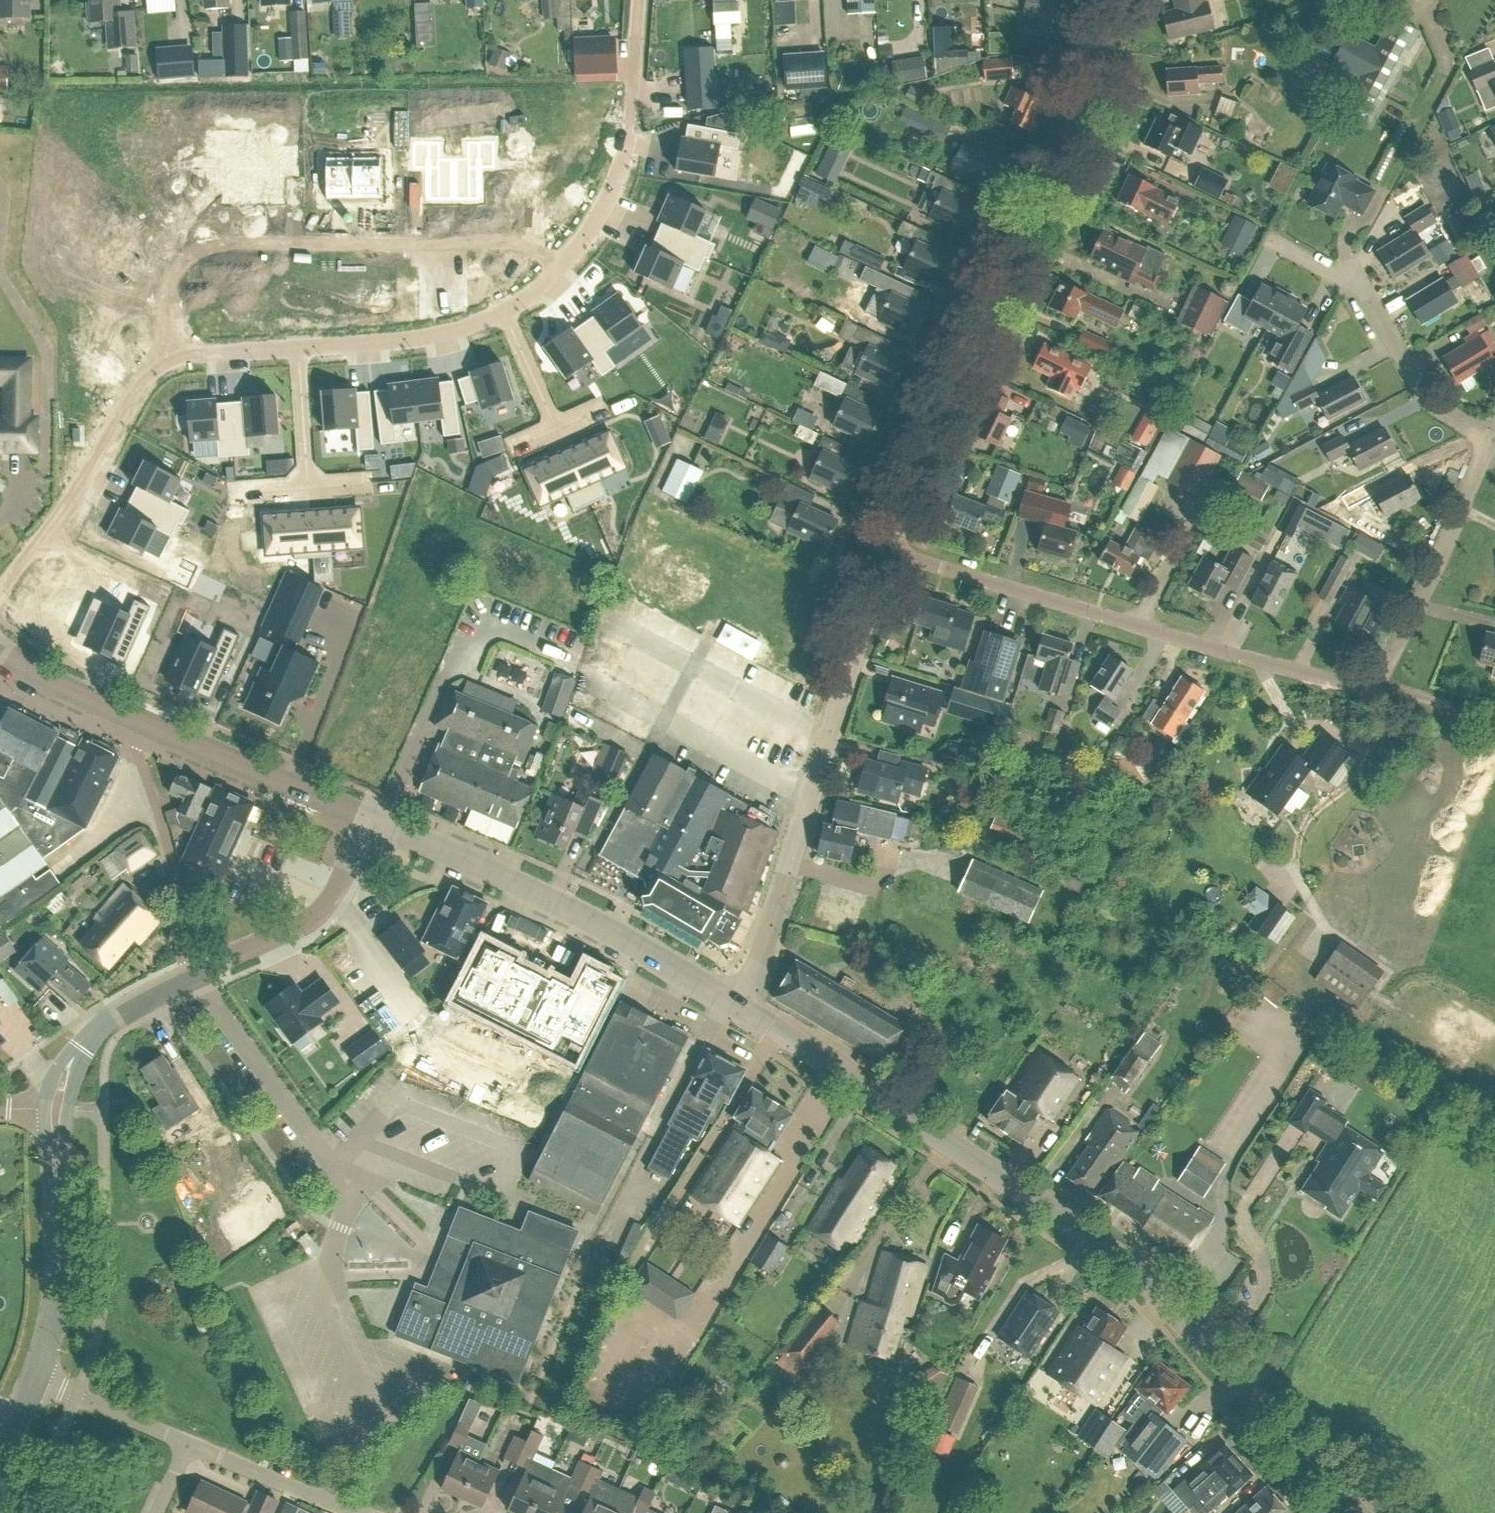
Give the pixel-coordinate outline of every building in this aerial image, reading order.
[(31,18),(30,0),(0,0),(0,19),(31,18)] [(122,11),(121,0),(90,0),(90,6),(87,6),(88,24),(108,23),(111,50),(136,48),(133,10),(122,11)] [(206,12),(232,10),(231,0),(205,0),(206,12)] [(262,9),(291,7),(290,0),(262,0),(262,9)] [(314,3),(335,1),(337,1),(338,13),(336,13),(337,37),(350,36),(348,18),(348,19),(347,13),(348,13),(348,12),(350,12),(351,12),(350,0),(352,0),(313,0),(314,3)] [(468,11),(482,11),(482,0),(467,0),(468,11)] [(525,13),(537,12),(537,0),(525,0),(525,13)] [(545,21),(559,20),(557,0),(543,0),(545,21)] [(877,15),(876,0),(848,0),(849,17),(877,15)] [(1024,13),(1040,16),(1037,32),(1065,38),(1071,11),(1073,0),(1026,0),(1024,13)] [(1201,0),(1173,0),(1175,12),(1162,16),(1168,43),(1212,31),(1207,5),(1202,6),(1201,0)] [(716,26),(742,25),(741,4),(715,5),(716,26)] [(775,30),(795,30),(795,5),(775,4),(775,30)] [(310,61),(306,12),(291,13),(295,62),(310,61)] [(1418,32),(1392,18),(1375,49),(1348,35),(1334,62),(1361,76),(1343,109),(1370,123),(1418,32)] [(559,20),(560,30),(573,29),(572,19),(559,20)] [(249,26),(223,27),(225,62),(225,80),(251,79),(249,26)] [(429,51),(431,33),(419,31),(417,49),(429,51)] [(730,38),(716,39),(717,52),(731,51),(730,38)] [(577,77),(619,76),(618,39),(575,41),(577,77)] [(160,83),(197,80),(194,47),(158,50),(160,83)] [(508,72),(514,54),(496,48),(490,66),(508,72)] [(716,109),(713,48),(683,50),(687,111),(716,109)] [(784,56),(787,91),(827,89),(825,53),(784,56)] [(137,57),(126,57),(127,75),(138,74),(137,57)] [(986,83),(1015,80),(1013,59),(984,62),(986,83)] [(893,64),(897,85),(913,82),(909,61),(893,64)] [(1493,61),(1467,72),(1476,93),(1478,93),(1487,113),(1494,109),(1494,65),(1493,61)] [(10,68),(0,68),(0,94),(9,94),(10,68)] [(1169,97),(1198,95),(1198,85),(1223,84),(1221,68),(1167,72),(1169,97)] [(1038,100),(1046,83),(1032,76),(1024,94),(1013,88),(1005,105),(1014,110),(1017,111),(1011,124),(1030,133),(1044,103),(1038,100)] [(905,97),(926,107),(932,94),(911,84),(905,97)] [(790,119),(814,115),(812,102),(788,107),(790,119)] [(1445,134),(1461,128),(1454,109),(1438,115),(1445,134)] [(848,110),(842,124),(855,130),(862,116),(848,110)] [(130,202),(152,225),(167,209),(166,189),(191,189),(191,129),(167,129),(155,117),(135,138),(155,158),(154,180),(147,180),(130,202)] [(1189,124),(1184,134),(1157,121),(1145,147),(1171,159),(1175,150),(1188,155),(1196,139),(1201,129),(1189,124)] [(680,147),(676,170),(715,178),(720,148),(738,151),(742,135),(689,125),(686,139),(684,138),(682,138),(682,140),(680,147)] [(211,136),(211,173),(227,173),(227,201),(254,200),(254,150),(235,151),(235,136),(211,136)] [(835,136),(816,175),(835,184),(854,145),(835,136)] [(254,150),(254,200),(282,200),(281,172),(295,172),(295,140),(273,140),(273,150),(254,150)] [(454,160),(454,200),(480,199),(480,167),(494,167),(494,142),(467,142),(467,159),(454,159),(454,160)] [(414,143),(414,168),(428,168),(428,200),(454,200),(454,160),(440,160),(440,143),(414,143)] [(512,143),(512,183),(527,183),(527,201),(542,201),(542,197),(557,197),(557,189),(557,171),(571,171),(571,143),(555,143),(555,151),(529,151),(529,143),(512,143)] [(954,169),(951,176),(963,182),(974,187),(980,190),(982,187),(987,190),(996,194),(1000,196),(1001,195),(1003,191),(1006,186),(1015,166),(1010,164),(1002,160),(993,156),(993,157),(989,155),(983,152),(978,150),(966,144),(963,150),(959,158),(954,169)] [(354,158),(354,200),(382,200),(382,157),(354,158)] [(326,158),(326,200),(354,200),(354,158),(326,158)] [(1297,168),(1288,164),(1276,189),(1285,193),(1297,168)] [(1363,216),(1376,193),(1357,182),(1358,180),(1329,164),(1315,190),(1316,191),(1308,205),(1335,219),(1343,205),(1363,216)] [(1204,167),(1195,186),(1217,198),(1226,202),(1225,204),(1230,206),(1231,205),(1236,195),(1230,195),(1226,193),(1224,196),(1219,194),(1227,179),(1204,167)] [(948,224),(969,234),(980,210),(967,204),(966,200),(970,190),(932,172),(926,184),(942,192),(929,219),(946,227),(948,224)] [(1168,224),(1178,202),(1155,191),(1156,189),(1130,177),(1118,203),(1144,215),(1145,213),(1168,224)] [(1481,180),(1469,185),(1475,198),(1486,193),(1481,180)] [(126,223),(92,188),(64,216),(76,228),(66,238),(87,260),(95,253),(112,270),(131,251),(114,234),(126,223)] [(662,224),(657,236),(706,258),(705,259),(709,260),(716,245),(696,236),(707,211),(670,195),(662,214),(659,221),(658,222),(660,223),(662,224)] [(1395,279),(1431,257),(1417,236),(1437,223),(1426,205),(1404,219),(1412,231),(1378,253),(1395,279)] [(768,206),(760,224),(773,230),(781,212),(768,206)] [(1481,216),(1487,232),(1494,229),(1494,211),(1481,216)] [(1240,254),(1254,226),(1236,217),(1223,246),(1240,254)] [(944,285),(955,261),(942,255),(940,251),(945,242),(917,228),(905,223),(899,235),(917,243),(904,270),(899,267),(895,276),(917,287),(917,285),(929,290),(934,280),(944,285)] [(1146,252),(1117,238),(1118,235),(1102,228),(1097,240),(1099,241),(1090,261),(1116,273),(1115,277),(1132,285),(1140,267),(1158,276),(1167,258),(1148,249),(1146,252)] [(644,255),(636,274),(672,290),(683,265),(699,272),(705,259),(706,258),(657,236),(651,249),(649,248),(648,247),(647,248),(644,255)] [(1447,240),(1429,252),(1439,267),(1457,255),(1447,240)] [(847,241),(841,254),(851,259),(857,246),(847,241)] [(880,273),(886,260),(858,247),(852,259),(880,273)] [(1453,295),(1480,279),(1467,256),(1447,267),(1455,281),(1447,286),(1444,280),(1408,302),(1422,324),(1457,303),(1453,295)] [(866,268),(849,260),(847,265),(864,273),(866,268)] [(864,273),(860,280),(878,288),(866,313),(880,319),(878,321),(895,330),(897,326),(918,336),(930,313),(916,306),(915,302),(919,293),(866,268),(864,273)] [(1122,312),(1061,283),(1049,309),(1075,321),(1080,311),(1115,328),(1122,312)] [(55,285),(51,305),(82,311),(78,334),(115,341),(119,323),(121,311),(113,310),(115,303),(115,302),(115,299),(116,295),(86,290),(86,291),(55,285)] [(1237,300),(1224,322),(1248,335),(1255,323),(1268,330),(1287,294),(1278,290),(1276,293),(1263,286),(1251,308),(1237,300)] [(1226,301),(1201,290),(1196,288),(1179,326),(1209,339),(1226,301)] [(595,316),(584,324),(614,365),(623,358),(615,346),(642,326),(619,294),(600,308),(594,312),(593,313),(594,314),(595,316)] [(1287,294),(1268,330),(1280,336),(1267,361),(1291,375),(1297,362),(1312,335),(1298,327),(1307,310),(1294,303),(1296,299),(1287,294)] [(1486,313),(1466,324),(1471,334),(1492,323),(1486,313)] [(1320,314),(1312,334),(1322,339),(1331,319),(1320,314)] [(846,321),(839,337),(867,350),(856,374),(868,380),(879,385),(881,382),(896,389),(907,365),(880,352),(886,340),(858,327),(846,321)] [(564,334),(544,347),(567,380),(592,362),(603,377),(616,367),(614,365),(584,324),(573,332),(572,330),(571,328),(570,329),(564,334)] [(1458,383),(1494,361),(1477,332),(1464,340),(1468,346),(1444,360),(1458,383)] [(1107,360),(1113,346),(1084,333),(1078,347),(1107,360)] [(776,339),(772,347),(784,353),(790,341),(778,335),(776,339)] [(1044,341),(1033,364),(1041,368),(1052,373),(1047,384),(1070,395),(1076,384),(1080,387),(1091,363),(1044,341)] [(32,363),(8,362),(0,362),(0,384),(7,384),(7,417),(7,420),(0,420),(0,452),(36,453),(37,453),(38,421),(30,421),(30,417),(32,363)] [(466,379),(458,382),(466,407),(475,404),(479,402),(482,412),(511,402),(513,401),(510,392),(502,367),(500,363),(499,364),(469,374),(470,378),(466,379)] [(1281,404),(1273,418),(1285,425),(1293,411),(1297,409),(1299,413),(1318,404),(1327,421),(1365,402),(1353,379),(1340,385),(1317,396),(1311,383),(1303,366),(1281,404)] [(821,372),(815,385),(841,397),(846,399),(833,426),(871,445),(875,437),(879,438),(884,428),(881,425),(884,417),(871,411),(869,407),(874,398),(846,385),(821,372)] [(1281,374),(1274,385),(1285,391),(1291,379),(1281,374)] [(430,381),(414,383),(419,422),(442,419),(444,437),(461,435),(454,382),(440,384),(440,381),(439,380),(438,380),(430,381)] [(389,390),(375,392),(382,445),(398,443),(396,425),(419,422),(414,383),(397,385),(390,386),(388,386),(388,388),(389,390)] [(354,389),(323,392),(326,432),(356,429),(358,451),(375,450),(370,392),(364,393),(364,390),(364,389),(362,389),(354,389)] [(1165,392),(1151,419),(1161,424),(1176,398),(1165,392)] [(1002,417),(1009,401),(996,394),(989,409),(987,409),(974,437),(998,448),(1011,421),(1002,417)] [(244,402),(231,404),(235,457),(250,456),(249,438),(279,436),(276,396),(253,398),(245,398),(244,398),(244,400),(244,402)] [(208,401),(187,403),(191,442),(218,440),(219,458),(235,457),(231,404),(217,405),(217,402),(217,400),(215,401),(208,401)] [(797,409),(791,422),(811,431),(817,418),(797,409)] [(1205,443),(1213,428),(1192,417),(1184,432),(1205,443)] [(1071,435),(1067,442),(1081,448),(1090,427),(1077,421),(1071,435)] [(710,424),(703,439),(716,445),(723,431),(710,424)] [(814,446),(819,436),(801,427),(796,438),(814,446)] [(1395,452),(1384,429),(1348,447),(1343,436),(1321,447),(1330,464),(1349,454),(1357,471),(1395,452)] [(568,451),(567,451),(591,505),(608,497),(600,480),(625,468),(609,432),(590,441),(568,451)] [(1196,498),(1218,456),(1174,432),(1154,470),(1168,478),(1166,482),(1196,498)] [(501,436),(490,440),(493,451),(505,447),(501,436)] [(850,494),(861,470),(848,463),(847,459),(851,450),(824,437),(818,449),(823,452),(810,479),(827,487),(829,483),(850,494)] [(1242,465),(1250,451),(1225,438),(1217,452),(1242,465)] [(1257,461),(1272,452),(1266,441),(1251,450),(1257,461)] [(1294,474),(1300,492),(1351,474),(1346,460),(1325,467),(1319,450),(1306,455),(1310,468),(1294,474)] [(544,461),(525,470),(541,506),(566,495),(574,512),(591,505),(567,451),(566,452),(544,461)] [(503,454),(484,462),(491,478),(510,469),(503,454)] [(379,457),(367,458),(368,470),(380,469),(379,457)] [(295,460),(283,461),(284,475),(286,475),(295,465),(295,460)] [(689,505),(704,472),(678,460),(663,493),(689,505)] [(138,487),(132,499),(179,523),(179,524),(182,526),(190,512),(170,501),(182,480),(146,462),(138,478),(135,484),(134,486),(136,486),(138,487)] [(416,464),(391,467),(393,480),(411,477),(416,464)] [(1011,505),(1022,477),(999,468),(987,495),(994,497),(991,505),(986,504),(984,508),(955,497),(945,522),(977,534),(983,520),(1000,527),(1006,511),(1004,511),(1007,503),(1011,505)] [(1113,485),(1127,493),(1136,475),(1123,468),(1113,485)] [(1241,471),(1233,485),(1247,492),(1254,478),(1241,471)] [(1420,498),(1409,477),(1383,490),(1379,481),(1369,487),(1384,516),(1420,498)] [(1139,478),(1120,513),(1138,523),(1157,487),(1139,478)] [(1043,495),(1047,483),(1031,479),(1027,490),(1043,495)] [(827,546),(839,522),(810,509),(816,497),(788,484),(777,508),(795,516),(788,531),(800,537),(801,534),(827,546)] [(1026,492),(1019,517),(1047,525),(1047,527),(1039,552),(1069,560),(1077,533),(1062,529),(1068,510),(1069,504),(1026,492)] [(1263,512),(1269,498),(1254,492),(1248,505),(1263,512)] [(118,517),(108,535),(144,554),(156,529),(172,538),(179,524),(179,523),(132,499),(126,511),(124,510),(122,509),(121,511),(118,517)] [(1299,525),(1307,509),(1291,500),(1276,530),(1293,538),(1299,525)] [(1375,540),(1385,522),(1352,504),(1342,522),(1375,540)] [(312,513),(311,513),(314,559),(332,558),(331,550),(362,548),(359,509),(336,511),(312,513)] [(275,516),(262,516),(263,524),(264,541),(265,556),(292,554),(293,561),(311,560),(311,553),(309,521),(308,513),(289,515),(275,516)] [(768,532),(785,536),(789,518),(772,514),(768,532)] [(1157,565),(1167,547),(1134,529),(1123,549),(1111,542),(1101,561),(1131,577),(1142,557),(1157,565)] [(1261,554),(1267,543),(1254,536),(1248,548),(1261,554)] [(1238,593),(1256,561),(1233,548),(1222,567),(1206,559),(1190,587),(1214,601),(1223,585),(1238,593)] [(1343,558),(1331,578),(1343,585),(1355,564),(1343,558)] [(1276,616),(1288,593),(1298,575),(1274,562),(1252,603),(1276,616)] [(287,573),(263,627),(276,633),(298,643),(307,624),(323,588),(287,572),(287,573)] [(333,572),(315,573),(316,583),(334,582),(333,572)] [(1377,605),(1356,593),(1348,588),(1339,604),(1344,607),(1336,621),(1360,634),(1369,619),(1378,625),(1394,597),(1384,591),(1377,605)] [(963,651),(974,615),(956,610),(957,608),(921,597),(913,624),(932,629),(928,641),(963,651)] [(92,610),(82,634),(88,637),(84,646),(104,655),(112,658),(113,657),(114,654),(128,661),(151,608),(136,601),(129,615),(103,603),(98,613),(92,610)] [(268,638),(271,631),(263,627),(259,634),(268,638)] [(186,636),(167,680),(192,691),(196,693),(198,694),(203,683),(216,689),(240,636),(225,629),(215,649),(186,636)] [(1487,633),(1480,663),(1494,666),(1491,678),(1494,679),(1494,635),(1487,633)] [(1004,703),(1020,645),(986,635),(970,693),(1004,703)] [(1068,699),(1076,673),(1065,669),(1073,644),(1042,635),(1034,661),(1046,665),(1038,690),(1068,699)] [(260,691),(251,711),(260,716),(280,724),(290,703),(305,696),(320,663),(283,647),(275,666),(284,670),(281,677),(262,668),(253,688),(260,691)] [(523,680),(521,652),(488,654),(490,682),(523,680)] [(1095,728),(1105,734),(1108,730),(1120,711),(1110,705),(1112,701),(1113,702),(1133,670),(1110,656),(1090,687),(1104,696),(1090,718),(1098,723),(1095,728)] [(542,712),(562,719),(576,681),(556,674),(542,712)] [(1171,739),(1203,692),(1181,677),(1161,707),(1153,701),(1141,719),(1171,739)] [(934,726),(944,697),(892,680),(882,709),(886,710),(882,721),(917,732),(920,722),(934,726)] [(957,690),(950,713),(990,725),(1006,730),(1013,707),(957,690)] [(525,765),(537,736),(541,728),(450,691),(435,728),(448,733),(444,745),(441,744),(421,793),(468,813),(470,809),(517,828),(534,789),(510,779),(518,762),(525,765)] [(57,739),(59,735),(10,709),(0,728),(0,929),(63,885),(52,870),(38,880),(34,875),(48,865),(44,860),(87,829),(47,810),(77,748),(57,739)] [(1060,735),(1066,713),(1051,709),(1045,731),(1060,735)] [(1328,784),(1347,759),(1322,739),(1303,764),(1284,749),(1263,777),(1261,776),(1252,787),(1254,789),(1252,792),(1278,812),(1281,808),(1291,816),(1296,810),(1299,812),(1309,800),(1296,790),(1311,770),(1328,784)] [(47,810),(87,829),(111,782),(106,780),(118,757),(87,742),(82,751),(77,748),(47,810)] [(590,776),(598,780),(618,788),(631,756),(604,744),(590,776)] [(962,760),(965,747),(949,744),(947,757),(962,760)] [(934,754),(914,749),(912,758),(932,764),(934,754)] [(687,773),(654,755),(600,856),(626,872),(627,875),(635,879),(638,878),(645,883),(647,889),(641,899),(643,907),(704,943),(706,939),(719,947),(729,944),(747,913),(779,833),(767,828),(771,818),(694,777),(697,772),(690,768),(687,773)] [(533,758),(524,779),(536,785),(546,764),(533,758)] [(867,761),(859,788),(875,792),(874,796),(898,803),(901,790),(916,795),(919,796),(927,769),(901,762),(899,770),(867,761)] [(193,783),(179,776),(170,794),(184,801),(181,808),(179,813),(180,814),(178,819),(180,824),(182,828),(191,833),(196,822),(197,822),(212,790),(194,781),(193,783)] [(225,876),(230,865),(226,863),(252,806),(219,791),(194,847),(187,863),(194,881),(193,883),(215,897),(225,876)] [(591,829),(603,803),(580,793),(575,804),(553,795),(535,836),(567,849),(578,824),(591,829)] [(896,814),(858,806),(851,809),(851,812),(836,809),(832,825),(830,824),(830,825),(825,824),(824,828),(819,832),(818,837),(820,842),(817,857),(849,864),(856,832),(890,839),(896,814)] [(181,808),(166,812),(170,827),(180,824),(178,819),(180,814),(179,813),(181,808)] [(1032,846),(1037,833),(997,816),(992,830),(1032,846)] [(132,874),(161,854),(144,830),(102,861),(115,879),(128,869),(132,874)] [(1031,924),(1045,890),(975,860),(960,893),(1031,924)] [(1081,893),(1085,884),(1065,875),(1061,885),(1081,893)] [(139,944),(161,920),(126,886),(95,921),(97,923),(80,943),(109,969),(134,939),(139,944)] [(471,938),(488,904),(453,887),(445,906),(441,904),(423,942),(464,962),(475,940),(471,938)] [(1268,940),(1289,909),(1270,896),(1249,927),(1268,940)] [(1234,934),(1237,930),(1237,925),(1233,921),(1228,921),(1224,925),(1224,930),(1228,934),(1234,934)] [(379,938),(395,959),(399,964),(401,966),(402,968),(408,964),(419,956),(423,953),(400,923),(396,926),(385,934),(384,934),(381,937),(380,937),(379,938)] [(18,952),(5,932),(0,935),(0,964),(18,952)] [(92,986),(67,962),(69,959),(45,937),(15,970),(39,992),(50,979),(77,1003),(92,986)] [(1358,1010),(1385,972),(1343,942),(1316,980),(1358,1010)] [(485,944),(455,1001),(457,1002),(460,996),(558,1045),(562,1036),(584,1047),(616,985),(617,981),(604,974),(587,965),(574,990),(569,987),(553,978),(551,981),(543,977),(514,962),(516,958),(499,950),(499,951),(485,944)] [(890,1068),(913,1030),(798,960),(775,998),(890,1068)] [(265,1006),(294,1045),(326,1022),(323,1018),(342,1003),(324,978),(304,992),(297,984),(265,1006)] [(623,1007),(536,1175),(531,1185),(598,1220),(690,1042),(688,1040),(690,1037),(675,1030),(673,1033),(623,1007)] [(372,1030),(356,1043),(355,1043),(369,1062),(387,1049),(372,1030)] [(1127,1093),(1160,1046),(1145,1036),(1112,1082),(1127,1093)] [(747,1071),(708,1050),(694,1077),(694,1078),(668,1126),(671,1128),(649,1168),(671,1180),(692,1140),(698,1143),(709,1124),(712,1125),(723,1104),(727,1106),(747,1071)] [(1052,1123),(1080,1081),(1037,1053),(1010,1094),(1006,1091),(988,1120),(1021,1142),(1039,1115),(1052,1123)] [(143,1069),(140,1071),(149,1084),(149,1085),(146,1086),(158,1104),(151,1109),(162,1126),(164,1129),(174,1122),(197,1107),(198,1107),(173,1069),(171,1070),(162,1056),(153,1062),(151,1061),(143,1066),(143,1069)] [(794,1116),(762,1095),(754,1090),(728,1129),(731,1131),(692,1191),(743,1225),(783,1164),(769,1154),(794,1116)] [(1290,1125),(1306,1136),(1309,1130),(1327,1141),(1314,1161),(1321,1165),(1317,1171),(1314,1169),(1300,1190),(1324,1206),(1323,1208),(1339,1218),(1358,1188),(1377,1201),(1387,1185),(1368,1173),(1382,1151),(1346,1128),(1349,1123),(1324,1107),(1327,1102),(1311,1091),(1290,1125)] [(1096,1195),(1140,1133),(1107,1109),(1082,1144),(1087,1147),(1068,1176),(1096,1195)] [(874,1202),(897,1166),(867,1147),(844,1184),(838,1180),(806,1230),(845,1255),(877,1204),(874,1202)] [(1199,1148),(1191,1161),(1217,1177),(1226,1164),(1199,1148)] [(1217,1177),(1191,1161),(1177,1184),(1204,1200),(1217,1177)] [(1101,1196),(1141,1222),(1147,1233),(1187,1260),(1213,1218),(1198,1208),(1197,1210),(1156,1184),(1158,1181),(1139,1168),(1137,1172),(1122,1163),(1101,1196)] [(524,1232),(468,1209),(448,1258),(442,1255),(435,1272),(441,1275),(431,1298),(414,1291),(396,1333),(518,1383),(580,1232),(532,1213),(524,1232)] [(624,1276),(642,1232),(632,1228),(614,1272),(624,1276)] [(934,1295),(953,1305),(955,1300),(960,1303),(965,1293),(981,1302),(998,1270),(995,1268),(1008,1243),(979,1228),(965,1254),(965,1255),(966,1256),(961,1265),(950,1259),(941,1279),(942,1280),(934,1295)] [(771,1274),(789,1246),(770,1234),(751,1261),(771,1274)] [(911,1318),(927,1265),(883,1251),(867,1303),(860,1301),(846,1347),(892,1361),(906,1316),(911,1318)] [(697,1294),(646,1262),(629,1289),(679,1321),(697,1294)] [(1009,1321),(1002,1331),(998,1337),(1030,1358),(1060,1313),(1028,1292),(1013,1314),(1014,1315),(1010,1321),(1009,1321)] [(795,1377),(841,1322),(820,1305),(779,1354),(783,1357),(778,1363),(795,1377)] [(1112,1349),(1127,1328),(1097,1308),(1083,1329),(1077,1326),(1045,1374),(1095,1408),(1128,1359),(1112,1349)] [(977,1372),(990,1355),(981,1348),(968,1365),(977,1372)] [(1166,1411),(1187,1385),(1159,1362),(1137,1392),(1128,1404),(1128,1405),(1120,1415),(1133,1425),(1115,1447),(1116,1449),(1141,1469),(1148,1474),(1154,1479),(1185,1440),(1157,1418),(1163,1409),(1166,1411)] [(947,1401),(936,1426),(950,1431),(960,1407),(947,1401)] [(700,1418),(705,1409),(696,1403),(690,1411),(700,1418)] [(467,1436),(472,1426),(460,1420),(450,1443),(461,1448),(467,1436)] [(935,1429),(927,1449),(936,1453),(944,1433),(935,1429)] [(552,1470),(532,1460),(544,1436),(532,1430),(516,1464),(527,1469),(508,1510),(516,1512),(532,1512),(552,1470)] [(461,1448),(442,1489),(462,1498),(479,1461),(487,1445),(467,1436),(461,1448)] [(516,1464),(527,1441),(516,1436),(505,1459),(516,1464)] [(1226,1469),(1237,1458),(1225,1444),(1201,1466),(1200,1466),(1203,1470),(1188,1483),(1185,1479),(1172,1491),(1189,1510),(1190,1508),(1192,1510),(1210,1493),(1209,1490),(1217,1483),(1217,1482),(1228,1471),(1226,1469)] [(592,1465),(595,1460),(583,1455),(581,1460),(592,1465)] [(1192,1510),(1195,1512),(1211,1512),(1253,1475),(1237,1458),(1226,1469),(1228,1471),(1217,1482),(1217,1483),(1209,1490),(1210,1493),(1192,1510)] [(479,1461),(462,1498),(483,1508),(500,1471),(479,1461)] [(572,1479),(570,1484),(581,1489),(592,1466),(580,1461),(572,1479)] [(677,1484),(683,1469),(672,1464),(665,1479),(677,1484)] [(593,1494),(599,1480),(603,1471),(592,1466),(581,1489),(593,1494)] [(572,1479),(552,1470),(532,1512),(556,1512),(569,1487),(570,1484),(572,1479)] [(619,1489),(599,1480),(593,1494),(591,1498),(590,1498),(583,1512),(608,1512),(619,1489)] [(202,1482),(187,1512),(189,1512),(272,1512),(278,1501),(259,1492),(252,1505),(202,1482)] [(1164,1482),(1152,1492),(1159,1499),(1170,1489),(1164,1482)] [(1266,1487),(1237,1512),(1289,1512),(1266,1487)] [(647,1512),(656,1493),(644,1488),(639,1498),(633,1511),(634,1511),(639,1512),(647,1512)] [(639,1498),(619,1489),(608,1512),(633,1512),(634,1511),(633,1511),(639,1498)]
